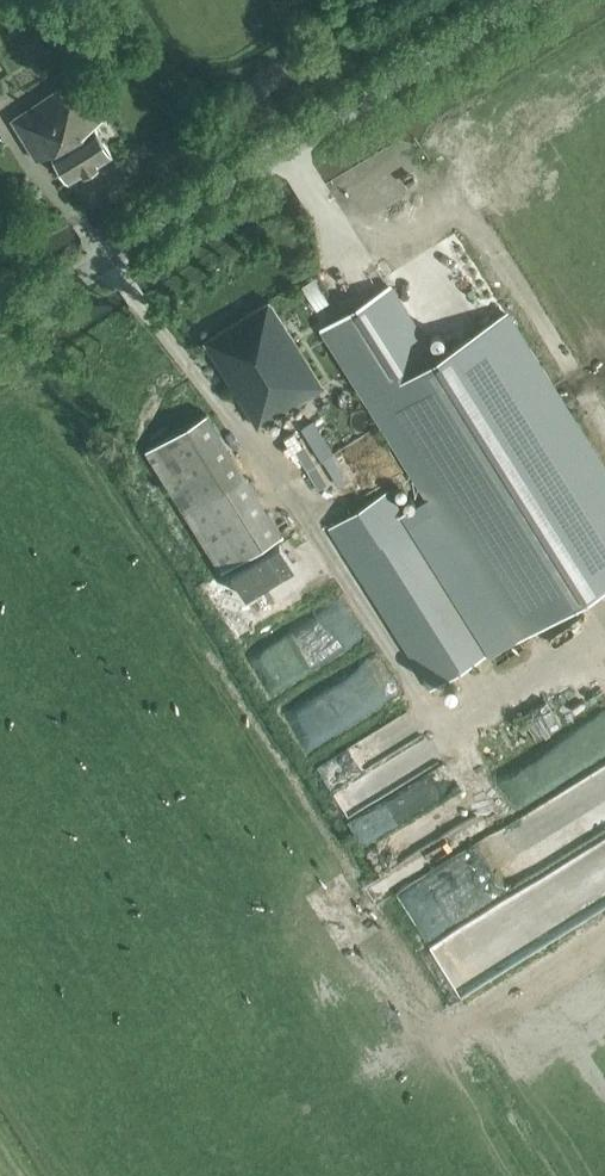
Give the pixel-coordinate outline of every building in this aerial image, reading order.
[(59,80),(59,66),(20,65),(20,79),(59,80)] [(37,161),(51,152),(69,182),(112,155),(94,125),(103,120),(76,77),(12,119),(37,161)] [(324,328),(416,473),(519,637),(585,595),(604,583),(604,471),(505,313),(435,357),(390,286),(324,328)] [(204,342),(258,428),(324,387),(270,300),(204,342)] [(146,451),(221,572),(282,533),(207,412),(146,451)] [(330,490),(349,481),(320,418),(301,427),(330,490)] [(328,529),(430,690),(491,652),(389,490),(328,529)] [(270,690),(368,635),(350,604),(252,658),(270,690)] [(525,712),(536,737),(563,726),(552,701),(525,712)] [(460,784),(384,823),(376,807),(353,819),(378,869),(478,819),(460,784)]
